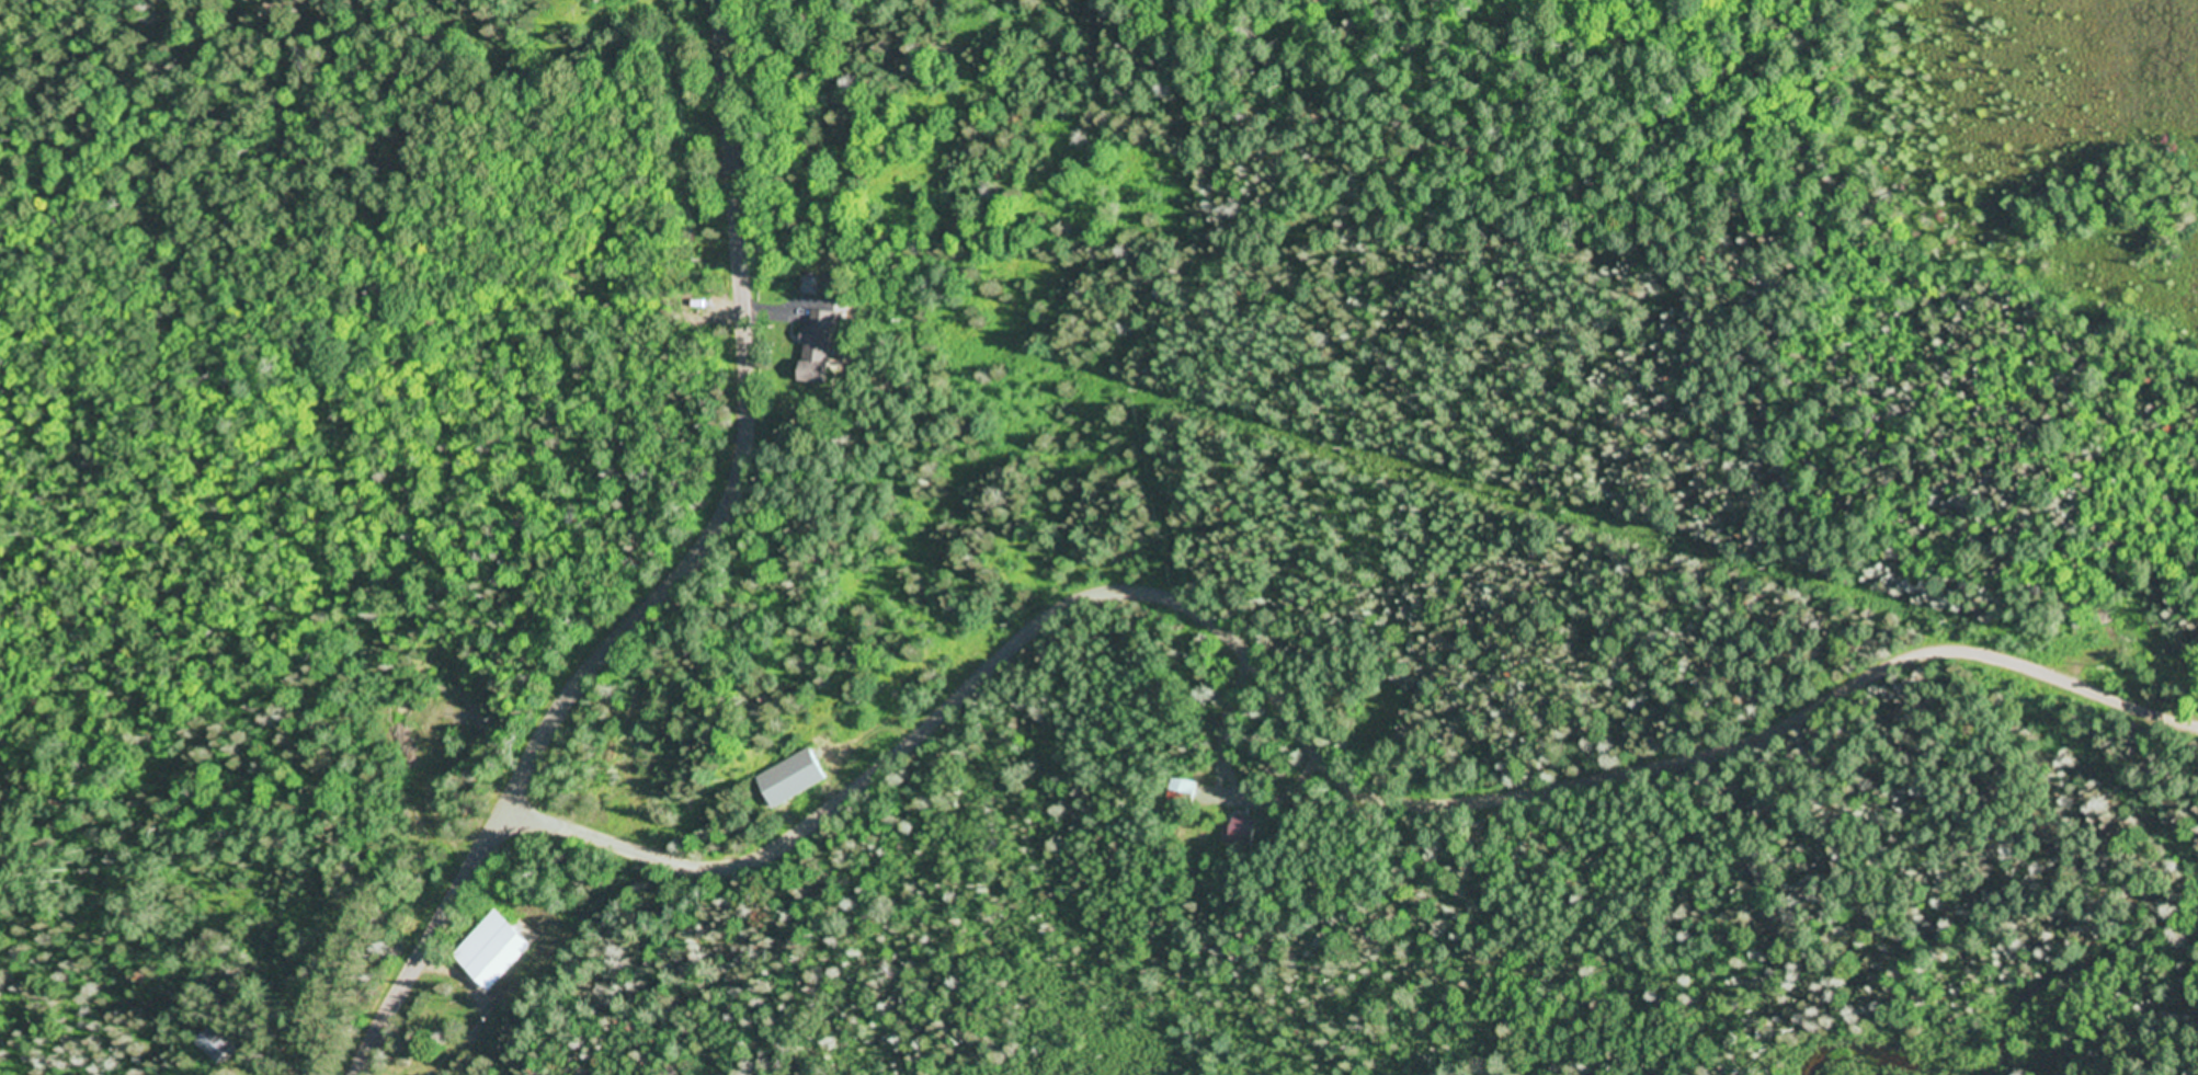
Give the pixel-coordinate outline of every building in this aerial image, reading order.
[(839,383),(844,313),(815,311),(814,325),(808,324),(804,380),(839,383)] [(761,776),(777,809),(830,784),(814,751),(761,776)] [(1176,792),(1200,792),(1200,780),(1176,780),(1176,792)] [(456,954),(498,992),(541,944),(499,907),(456,954)]
